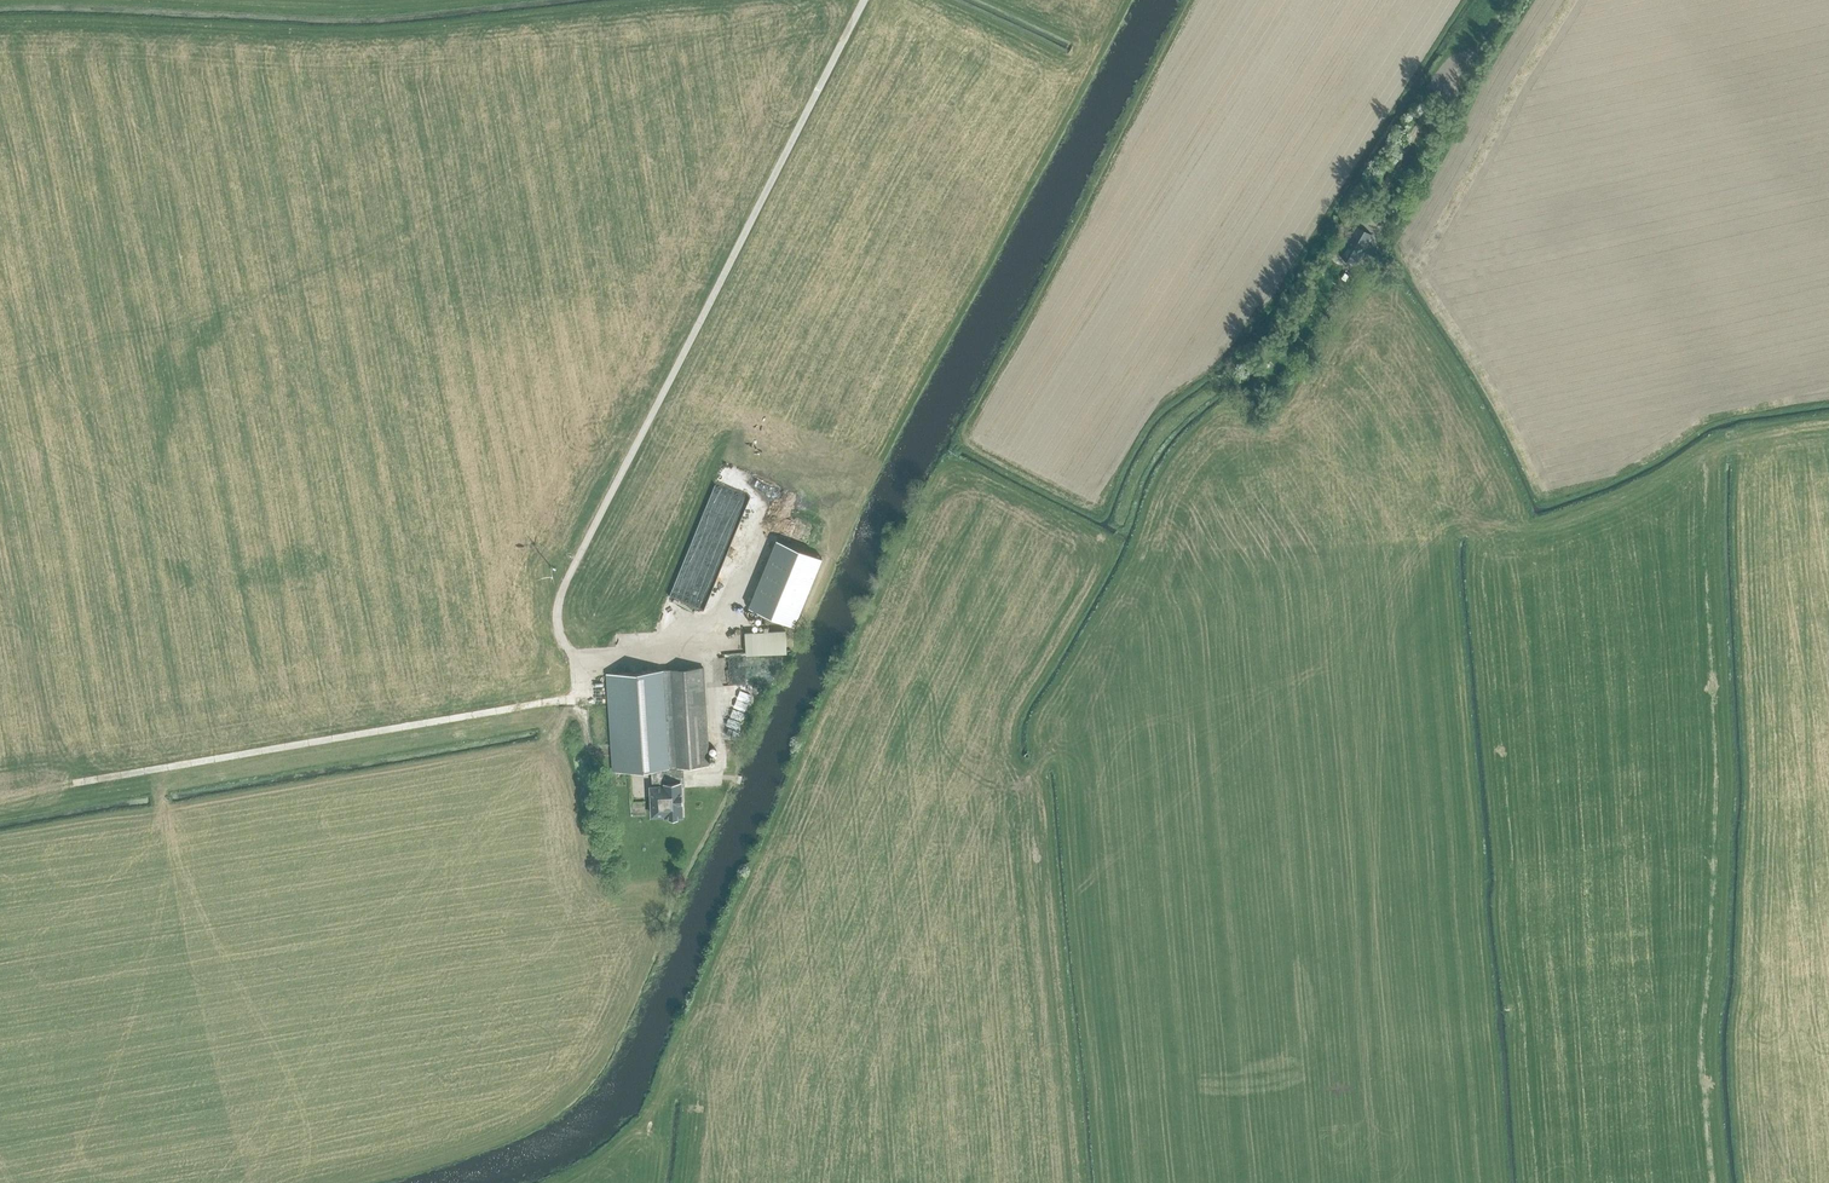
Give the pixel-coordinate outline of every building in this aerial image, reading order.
[(1347,241),(1343,239),(1341,243),(1343,244),(1338,254),(1352,262),(1359,250),(1370,235),(1355,226),(1347,241)] [(776,539),(749,607),(795,625),(822,558),(776,539)] [(675,818),(678,816),(682,815),(680,782),(684,782),(683,766),(709,765),(703,667),(607,673),(613,770),(652,768),(653,786),(651,787),(653,815),(666,814),(666,816),(670,816),(672,818),(675,818)]
